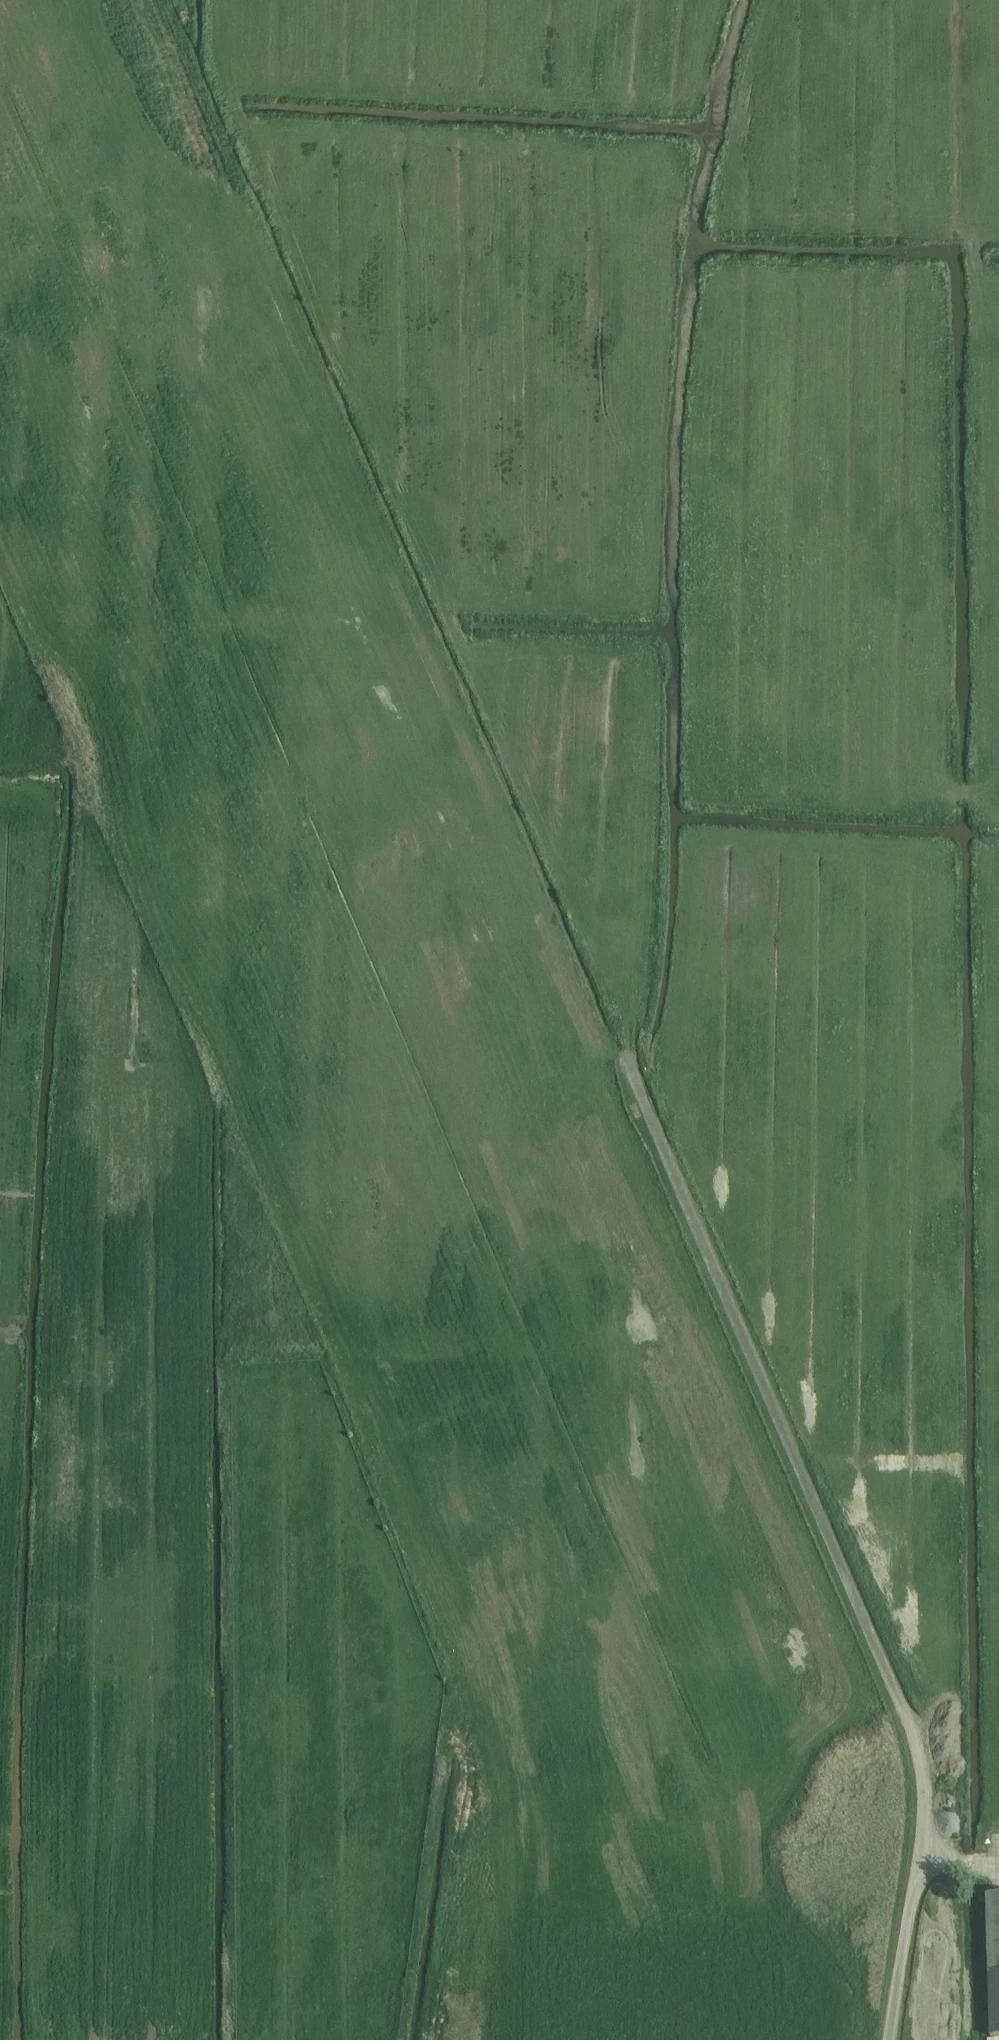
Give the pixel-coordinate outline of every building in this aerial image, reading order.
[(986,1896),(990,2037),(998,2037),(998,1895),(986,1896)]
